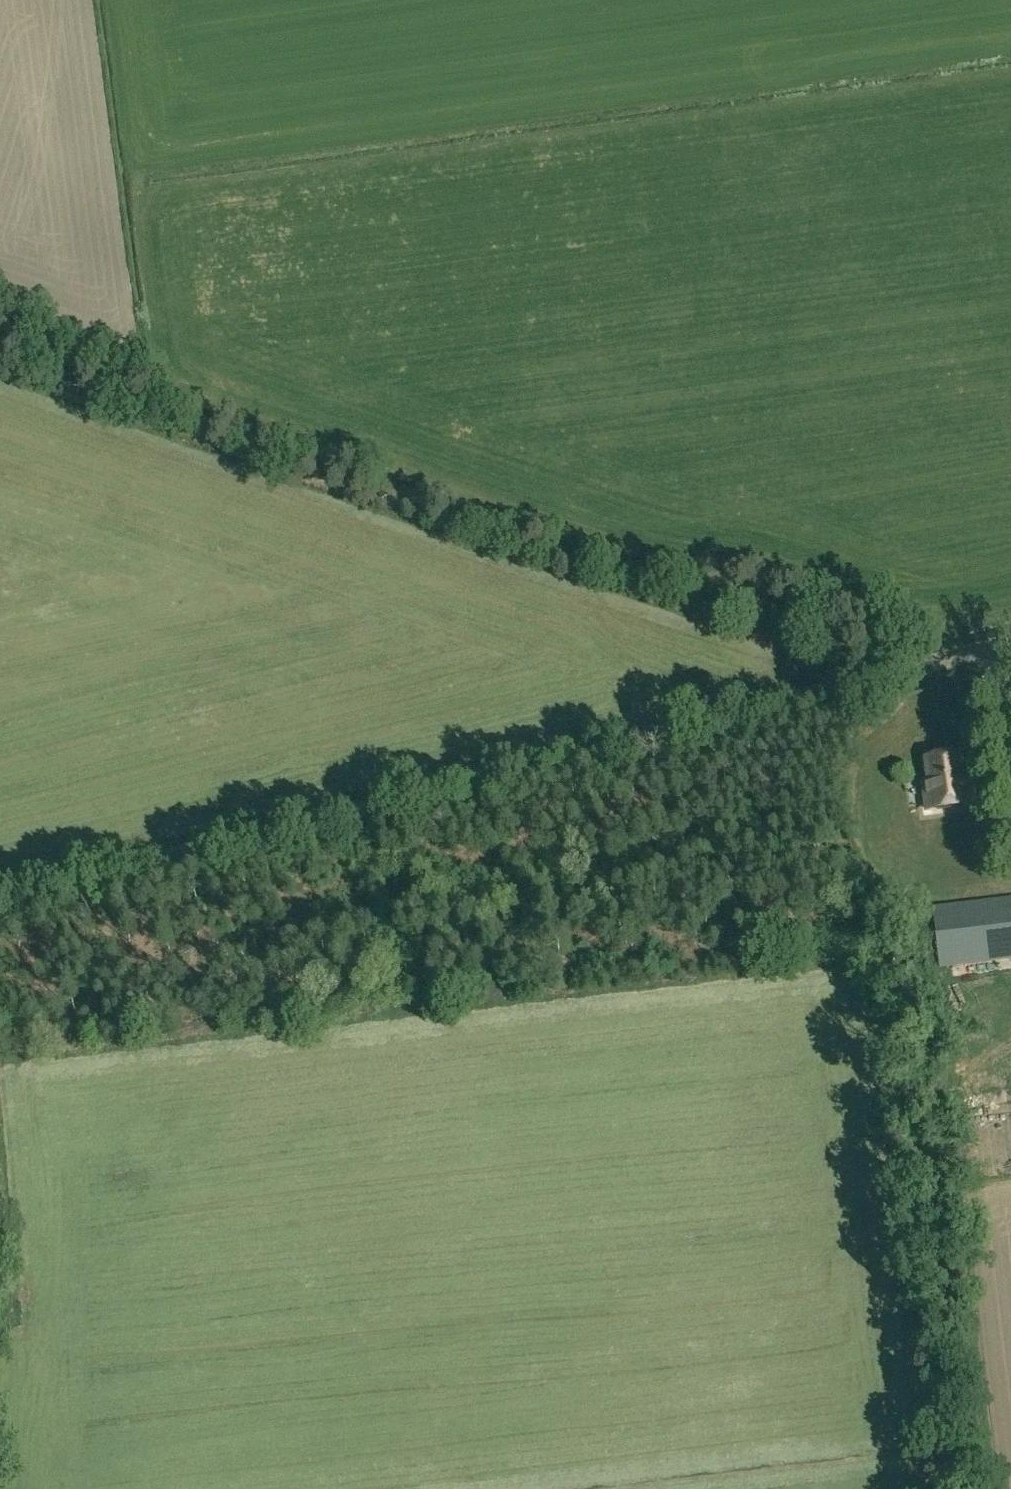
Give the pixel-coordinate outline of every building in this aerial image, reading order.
[(927,808),(966,804),(965,793),(971,792),(968,771),(963,771),(961,755),(927,759),(931,791),(925,792),(927,808)] [(1010,957),(1010,898),(934,908),(941,966),(1010,957)]
